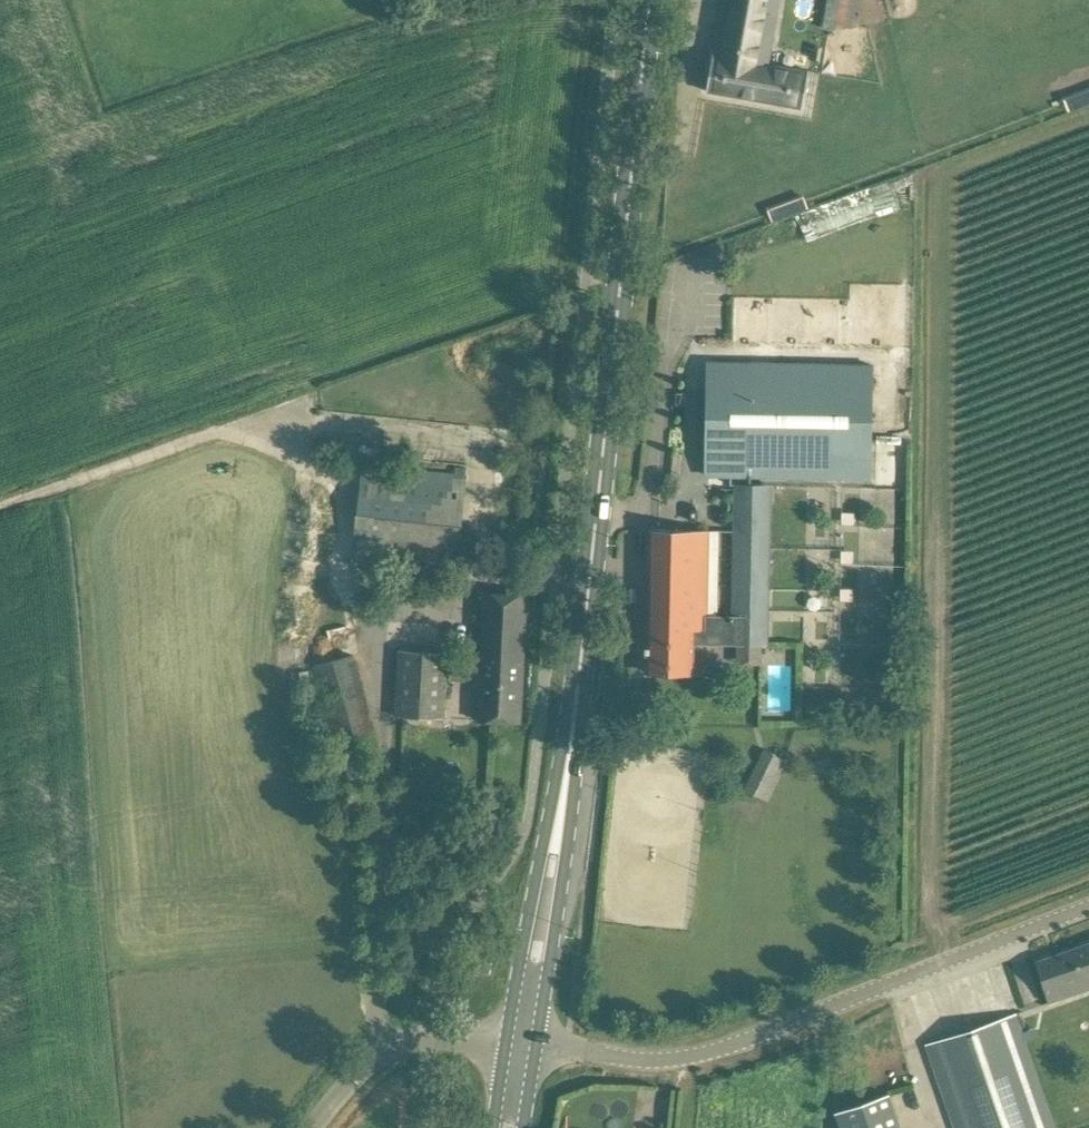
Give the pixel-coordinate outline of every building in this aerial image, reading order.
[(706,93),(802,110),(809,69),(768,62),(780,0),(727,0),(717,55),(713,54),(706,93)] [(709,468),(869,472),(870,363),(734,361),(711,361),(711,401),(700,401),(700,429),(710,429),(709,468)] [(353,557),(434,566),(457,568),(466,479),(444,477),(363,468),(353,557)] [(650,528),(647,671),(670,672),(692,672),(692,641),(766,643),(769,495),(769,483),(735,482),(735,495),(733,615),(717,615),(719,529),(708,529),(672,528),(659,528),(650,528)] [(481,653),(479,684),(477,719),(498,720),(520,722),(527,593),(505,592),(485,591),(481,653)] [(394,715),(430,717),(444,718),(449,651),(398,648),(394,715)] [(350,689),(362,687),(358,655),(320,660),(330,726),(355,722),(350,689)] [(745,788),(769,800),(789,760),(765,748),(745,788)] [(1036,960),(1050,1001),(1088,987),(1088,942),(1036,960)] [(957,1127),(1055,1127),(1016,1012),(927,1043),(957,1127)] [(842,1127),(901,1127),(889,1093),(836,1111),(842,1127)]
